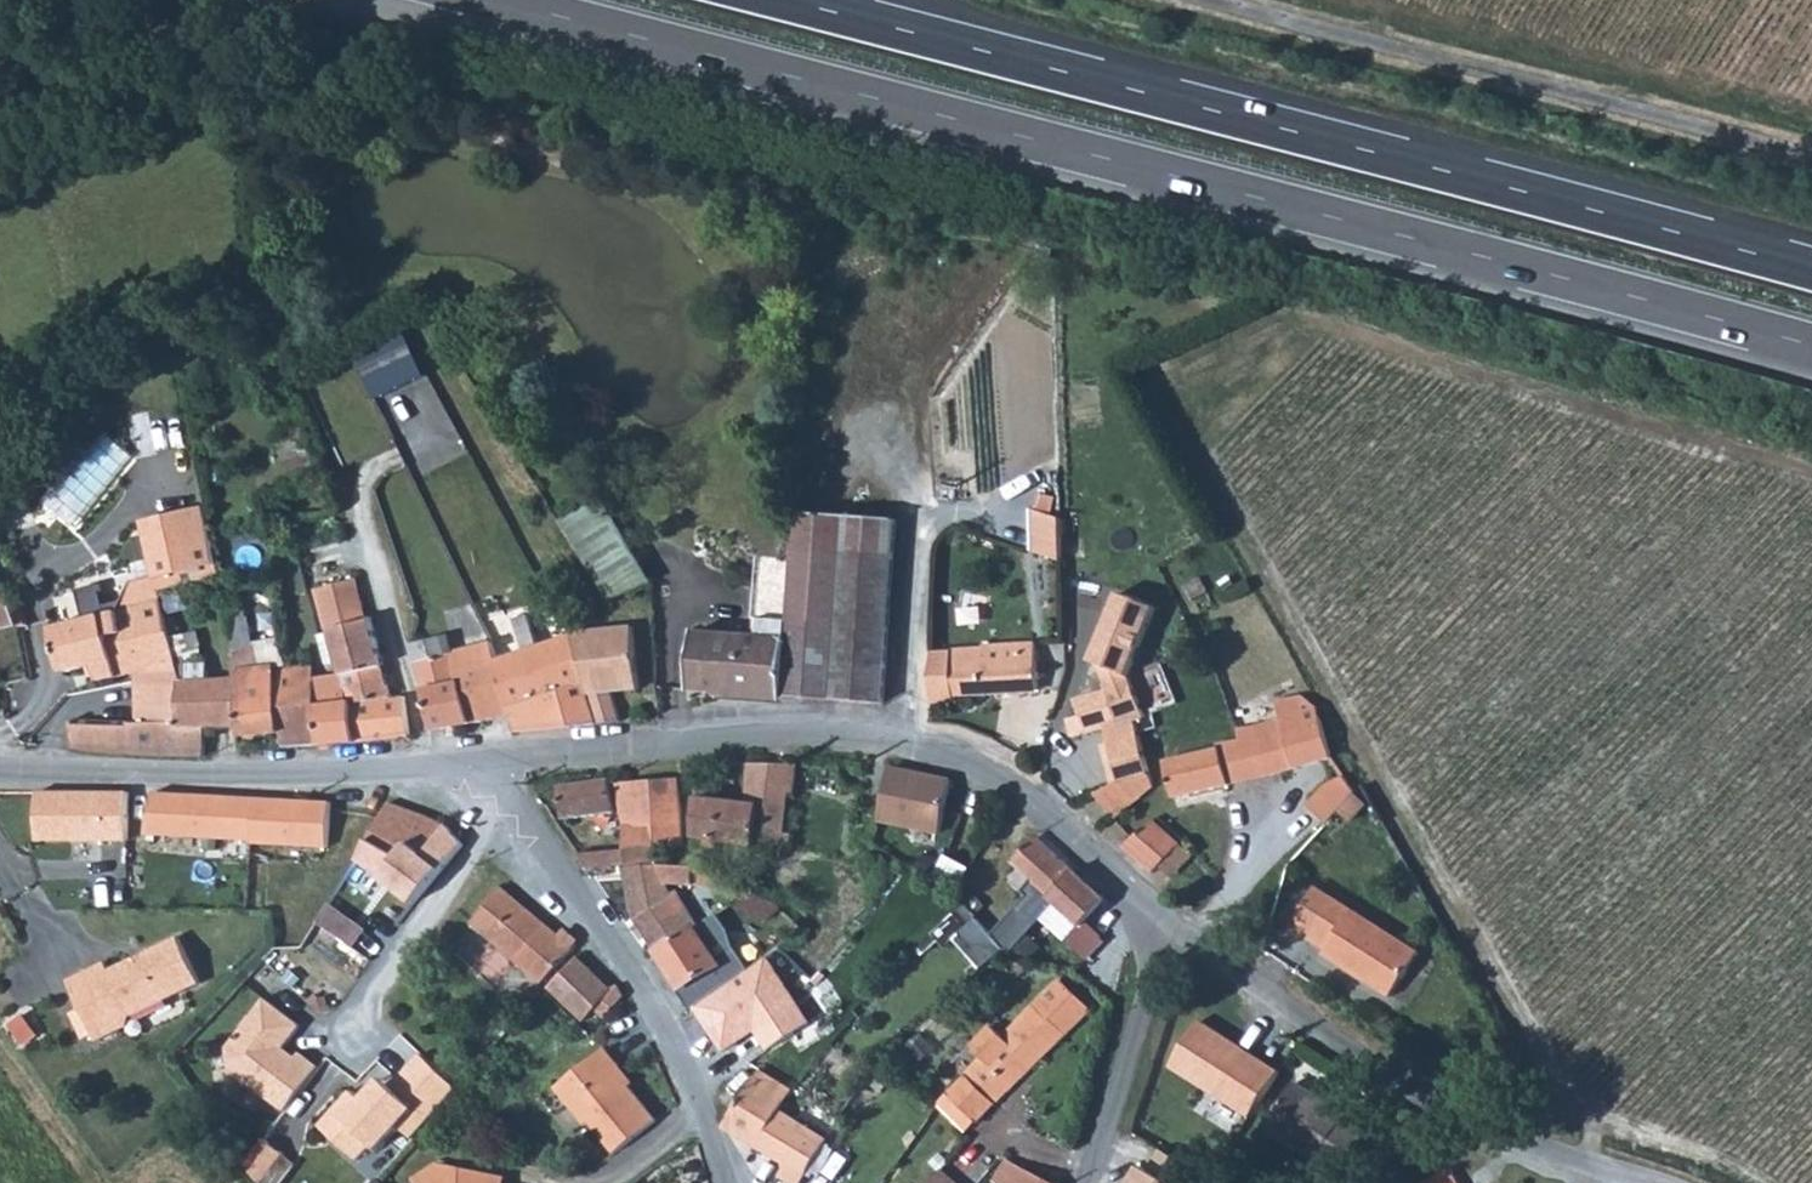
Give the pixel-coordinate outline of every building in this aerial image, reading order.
[(357,352),(420,481),(470,456),(408,327),(357,352)] [(72,480),(55,509),(83,525),(100,496),(72,480)] [(604,509),(564,530),(611,614),(646,595),(604,509)] [(1029,553),(1058,562),(1058,520),(1029,510),(1029,553)] [(882,703),(890,518),(793,513),(792,539),(790,562),(783,701),(882,703)] [(316,593),(354,580),(345,550),(309,562),(316,593)] [(740,700),(783,701),(790,562),(753,560),(749,624),(756,625),(756,637),(761,638),(761,643),(734,642),(740,700)] [(316,593),(314,593),(324,631),(327,630),(335,661),(336,669),(344,701),(385,698),(370,621),(366,623),(354,580),(316,593)] [(1211,607),(1196,581),(1182,588),(1197,615),(1211,607)] [(1153,610),(1117,595),(1090,663),(1095,666),(1103,688),(1101,688),(1102,691),(1071,703),(1076,720),(1064,724),(1069,741),(1104,730),(1109,746),(1102,748),(1114,786),(1094,794),(1114,819),(1119,815),(1135,803),(1149,788),(1151,786),(1137,735),(1133,720),(1143,717),(1126,675),(1153,610)] [(16,625),(10,597),(0,599),(0,629),(16,625)] [(162,601),(118,613),(123,638),(108,642),(118,677),(133,673),(177,662),(169,629),(162,601)] [(94,668),(97,682),(118,677),(108,642),(123,638),(118,613),(54,631),(64,671),(65,674),(94,668)] [(534,619),(520,623),(528,655),(542,651),(534,619)] [(277,747),(320,744),(310,671),(309,665),(285,668),(245,673),(243,653),(251,651),(248,620),(227,623),(233,679),(237,726),(238,738),(275,735),(277,747)] [(630,627),(575,641),(576,643),(586,681),(596,725),(619,723),(610,688),(619,687),(619,692),(639,691),(630,627)] [(26,681),(17,631),(3,634),(13,684),(26,681)] [(415,665),(450,655),(445,636),(410,647),(415,665)] [(740,700),(734,642),(691,640),(690,698),(740,700)] [(457,682),(423,692),(424,695),(435,731),(512,712),(499,662),(495,643),(491,644),(450,655),(457,682)] [(512,712),(517,732),(570,727),(596,725),(586,681),(576,643),(542,651),(528,655),(499,662),(512,712)] [(928,655),(931,702),(954,701),(953,697),(1035,692),(1032,646),(982,647),(982,649),(950,651),(950,654),(928,655)] [(450,655),(415,665),(423,692),(457,682),(450,655)] [(133,673),(139,725),(185,727),(180,684),(177,662),(133,673)] [(336,669),(310,671),(320,744),(408,736),(404,696),(385,698),(344,701),(336,669)] [(203,728),(237,726),(233,679),(180,684),(185,727),(203,728)] [(1,700),(16,697),(13,684),(0,688),(0,692),(1,700)] [(1161,763),(1170,798),(1335,757),(1318,704),(1299,696),(1271,703),(1275,719),(1232,731),(1235,741),(1215,746),(1215,749),(1161,763)] [(73,752),(132,756),(133,725),(72,726),(73,752)] [(203,728),(185,727),(139,725),(133,725),(132,756),(202,760),(203,728)] [(787,798),(792,797),(794,767),(749,765),(745,803),(696,796),(690,851),(708,852),(709,840),(756,845),(757,840),(782,843),(787,798)] [(947,778),(885,767),(874,820),(936,830),(947,778)] [(1304,810),(1324,826),(1356,787),(1344,770),(1324,784),(1304,810)] [(608,863),(620,859),(607,787),(606,780),(557,787),(563,820),(600,815),(606,848),(580,858),(589,871),(608,866),(608,863)] [(622,836),(624,858),(625,864),(659,858),(657,831),(655,808),(653,782),(613,786),(618,811),(622,836)] [(256,845),(256,799),(222,798),(189,796),(156,792),(150,836),(251,843),(253,845),(256,845)] [(39,795),(39,843),(130,843),(130,794),(39,795)] [(256,799),(256,845),(327,847),(329,801),(256,799)] [(370,835),(404,846),(425,815),(393,803),(370,835)] [(655,808),(657,831),(680,827),(678,805),(655,808)] [(1152,872),(1179,842),(1148,814),(1121,845),(1152,872)] [(425,815),(404,846),(427,853),(446,825),(425,815)] [(356,856),(371,870),(409,903),(459,842),(449,826),(446,825),(427,853),(404,846),(370,835),(356,856)] [(680,827),(657,831),(659,858),(665,857),(665,861),(667,865),(671,867),(675,867),(678,865),(680,861),(680,858),(679,855),(683,854),(680,827)] [(1058,905),(1083,928),(1105,904),(1035,840),(1013,864),(1038,886),(1027,898),(1047,917),(1058,905)] [(678,898),(671,900),(659,858),(625,864),(638,918),(681,994),(694,1011),(734,986),(678,898)] [(467,921),(544,983),(570,950),(573,946),(496,884),(494,887),(467,921)] [(1386,998),(1414,954),(1313,888),(1287,928),(1322,951),(1320,955),(1386,998)] [(781,909),(753,889),(739,909),(767,923),(781,909)] [(98,1030),(101,1037),(131,1021),(135,1011),(203,976),(180,931),(112,966),(108,958),(87,969),(101,996),(85,1004),(98,1030)] [(594,1009),(606,1018),(624,997),(615,984),(610,989),(577,957),(549,989),(582,1022),(594,1009)] [(71,977),(85,1004),(101,996),(87,969),(71,977)] [(1036,1003),(1066,1030),(1088,1008),(1059,980),(1036,1003)] [(761,1031),(734,986),(694,1011),(719,1043),(728,1054),(761,1031)] [(231,1074),(287,1115),(320,1070),(301,1056),(293,1066),(281,1056),(301,1029),(264,1003),(228,1053),(231,1074)] [(948,1096),(977,1122),(1066,1030),(1036,1003),(1002,1039),(993,1029),(973,1050),(982,1061),(948,1096)] [(85,1004),(74,1010),(87,1036),(98,1030),(85,1004)] [(37,1007),(11,1020),(21,1039),(46,1025),(37,1007)] [(1165,1066),(1247,1114),(1274,1067),(1193,1019),(1165,1066)] [(616,1155),(656,1123),(614,1070),(618,1066),(605,1050),(557,1089),(587,1127),(591,1124),(616,1155)] [(458,1086),(420,1053),(384,1101),(374,1094),(365,1106),(353,1096),(324,1135),(365,1165),(378,1148),(385,1153),(403,1128),(418,1139),(452,1093),(458,1086)] [(786,1071),(770,1061),(763,1073),(779,1083),(786,1071)] [(763,1073),(760,1072),(746,1094),(777,1113),(789,1093),(791,1090),(779,1083),(763,1073)] [(1339,1116),(1340,1112),(1291,1080),(1280,1093),(1261,1124),(1335,1173),(1361,1131),(1339,1116)] [(825,1143),(777,1113),(746,1094),(726,1128),(784,1166),(777,1178),(785,1182),(801,1182),(825,1143)] [(249,1167),(257,1182),(268,1182),(286,1157),(267,1143),(249,1167)] [(1128,1182),(1194,1182),(1200,1171),(1158,1147),(1147,1168),(1139,1163),(1128,1182)] [(1003,1160),(994,1182),(995,1182),(1054,1182),(1003,1160)] [(469,1167),(442,1162),(430,1172),(438,1182),(479,1182),(469,1167)] [(510,1178),(469,1167),(479,1182),(510,1182),(510,1178)] [(1441,1171),(1420,1182),(1447,1182),(1441,1171)] [(430,1172),(424,1176),(429,1182),(438,1182),(430,1172)] [(945,1173),(935,1182),(956,1182),(945,1173)]
